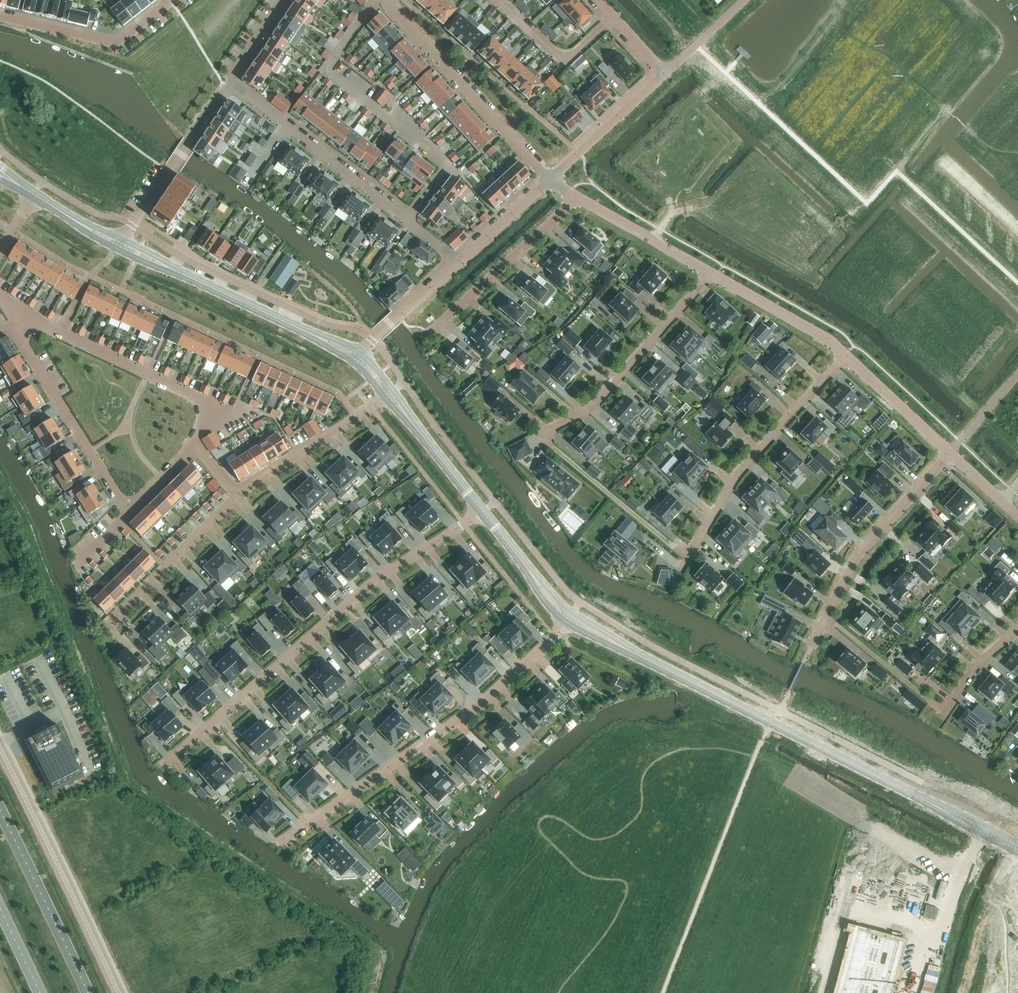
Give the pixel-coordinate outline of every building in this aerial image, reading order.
[(18,10),(20,0),(8,0),(6,8),(18,10)] [(34,14),(37,0),(25,0),(23,12),(34,14)] [(34,14),(45,17),(49,0),(37,0),(34,14)] [(45,17),(56,20),(61,0),(49,0),(45,17)] [(67,22),(72,3),(73,0),(68,0),(68,2),(61,0),(56,20),(67,22)] [(132,19),(141,12),(131,0),(120,0),(118,2),(119,4),(120,3),(132,19)] [(141,12),(150,5),(146,0),(131,0),(141,12)] [(306,0),(296,0),(293,4),(313,18),(313,17),(312,17),(318,9),(319,9),(306,0)] [(319,9),(325,0),(306,0),(319,9)] [(425,10),(434,0),(419,0),(417,3),(425,10)] [(425,10),(434,17),(447,2),(444,0),(434,0),(425,10)] [(580,5),(580,6),(576,1),(575,0),(566,0),(559,6),(569,16),(569,17),(581,6),(580,5)] [(447,2),(434,17),(443,25),(456,10),(447,2)] [(94,22),(97,11),(90,9),(89,15),(77,12),(79,4),(72,3),(67,22),(87,27),(88,21),(94,22)] [(132,19),(120,3),(119,4),(115,6),(110,11),(119,22),(120,23),(123,27),(132,19)] [(293,4),(287,13),(303,24),(302,24),(306,27),(313,18),(293,4)] [(351,5),(349,12),(359,15),(361,8),(351,5)] [(569,16),(567,18),(577,29),(581,25),(583,27),(589,21),(588,19),(590,17),(589,16),(589,15),(585,11),(581,7),(582,6),(581,6),(569,17),(569,16)] [(303,24),(287,13),(280,23),(296,34),(302,24),(303,24)] [(380,14),(366,27),(375,36),(388,23),(380,14)] [(458,15),(445,30),(453,37),(467,22),(458,15)] [(470,18),(467,22),(453,37),(462,45),(476,30),(479,26),(470,18)] [(371,39),(379,47),(397,30),(389,22),(388,23),(375,36),(371,39)] [(300,37),(296,34),(280,23),(273,34),(289,44),(293,47),(300,37)] [(544,34),(548,38),(552,33),(544,25),(540,30),(544,34)] [(405,40),(397,30),(379,47),(387,56),(391,53),(404,40),(405,40)] [(484,38),(476,30),(462,45),(471,53),(484,38)] [(556,37),(552,33),(548,38),(552,41),(556,37)] [(283,53),(289,44),(273,34),(268,43),(283,53)] [(491,38),(477,53),(486,61),(500,46),(491,38)] [(391,53),(398,62),(412,49),(404,40),(391,53)] [(277,62),(281,65),(287,56),(283,53),(268,43),(261,52),(277,62)] [(508,54),(500,46),(486,61),(494,69),(508,54)] [(403,73),(406,70),(420,57),(412,49),(398,62),(395,65),(396,66),(403,73)] [(281,65),(277,62),(261,52),(256,61),(255,60),(255,61),(271,72),(275,74),(281,65)] [(516,62),(508,54),(494,69),(503,76),(516,62)] [(614,71),(623,81),(635,71),(620,54),(609,65),(609,66),(607,68),(603,63),(598,68),(607,78),(614,71)] [(415,79),(428,66),(420,57),(406,70),(415,79)] [(576,61),(570,67),(577,74),(588,64),(581,57),(577,61),(576,61)] [(264,82),(271,72),(255,61),(248,71),(264,82)] [(516,62),(503,76),(511,84),(525,69),(516,62)] [(528,65),(525,69),(511,84),(520,92),(533,78),(537,74),(528,65)] [(432,68),(415,84),(424,93),(440,79),(441,78),(432,68)] [(257,92),(264,82),(248,71),(241,81),(257,92)] [(582,98),(592,110),(609,95),(604,90),(610,85),(599,74),(590,82),(594,87),(582,98)] [(550,78),(544,83),(553,93),(559,88),(561,86),(552,76),(550,78)] [(542,85),(533,78),(520,92),(528,100),(542,85)] [(440,79),(424,93),(431,101),(447,87),(440,79)] [(447,87),(431,101),(438,109),(454,94),(447,87)] [(385,109),(394,98),(383,90),(374,100),(385,109)] [(301,119),(302,118),(315,101),(304,93),(291,111),(301,119)] [(454,94),(438,109),(447,118),(463,104),(464,103),(455,93),(454,94)] [(272,104),(280,110),(287,101),(279,95),(272,104)] [(569,131),(583,118),(578,112),(582,108),(574,99),(567,106),(571,110),(559,121),(569,131)] [(227,101),(220,111),(235,121),(240,124),(247,114),(242,110),(227,101)] [(292,104),(287,101),(280,110),(285,114),(292,104)] [(315,101),(302,118),(311,125),(324,108),(315,101)] [(463,104),(447,118),(454,126),(470,111),(463,104)] [(321,132),(334,116),(324,108),(311,125),(321,132)] [(214,121),(228,131),(235,121),(220,111),(214,121)] [(470,111),(454,126),(462,135),(478,120),(470,111)] [(321,132),(330,140),(343,123),(334,116),(321,132)] [(478,120),(462,135),(470,143),(485,128),(478,120)] [(229,131),(214,121),(213,121),(207,131),(222,141),(227,144),(234,135),(228,131),(229,131)] [(276,129),(265,122),(262,127),(272,134),(276,129)] [(330,140),(339,147),(353,130),(343,123),(330,140)] [(486,127),(485,128),(470,143),(478,152),(495,137),(486,127)] [(349,156),(349,155),(362,138),(353,130),(339,147),(339,148),(349,156)] [(200,141),(215,151),(222,141),(207,131),(200,141)] [(261,138),(258,144),(263,147),(267,142),(261,138)] [(372,145),(368,142),(362,138),(349,155),(358,162),(372,145)] [(396,140),(384,154),(394,162),(405,147),(396,140)] [(207,162),(215,151),(200,141),(199,141),(200,142),(193,152),(194,152),(200,157),(199,159),(203,161),(204,160),(207,162)] [(278,162),(288,170),(300,153),(290,145),(278,162)] [(382,153),(375,147),(372,145),(358,162),(358,163),(368,171),(382,153)] [(394,162),(391,166),(401,173),(415,155),(416,154),(406,146),(405,147),(394,162)] [(248,159),(253,162),(257,157),(252,153),(248,159)] [(310,160),(300,153),(288,170),(298,177),(310,160)] [(401,173),(410,181),(425,162),(415,155),(401,173)] [(244,164),(250,167),(253,162),(248,159),(244,164)] [(514,159),(505,167),(521,184),(530,176),(518,162),(517,162),(514,159)] [(414,189),(417,192),(423,185),(435,170),(425,162),(410,181),(416,186),(414,189)] [(267,177),(274,167),(269,163),(262,173),(267,177)] [(229,176),(239,183),(246,173),(236,166),(229,176)] [(496,176),(499,179),(512,193),(521,184),(505,167),(496,176)] [(306,187),(316,195),(329,178),(319,170),(306,187)] [(188,198),(190,200),(197,189),(177,176),(170,186),(188,198)] [(451,176),(443,186),(458,198),(462,201),(470,191),(466,188),(466,187),(451,176)] [(339,185),(329,178),(316,195),(326,202),(339,185)] [(499,179),(491,187),(503,201),(512,193),(499,179)] [(292,195),(299,186),(295,182),(288,192),(292,195)] [(494,209),(503,201),(491,187),(487,183),(478,192),(481,195),(481,196),(494,209)] [(188,198),(170,186),(163,196),(181,208),(188,198)] [(304,189),(299,186),(292,195),(297,199),(304,189)] [(451,207),(458,198),(443,186),(436,195),(451,207)] [(338,209),(348,216),(360,199),(350,192),(338,209)] [(427,205),(428,205),(443,216),(445,215),(449,218),(455,210),(451,207),(436,195),(435,194),(427,205)] [(181,208),(163,196),(157,206),(175,218),(181,208)] [(370,207),(360,199),(348,216),(358,224),(370,207)] [(206,210),(211,213),(214,208),(216,205),(211,202),(206,210)] [(323,218),(330,208),(325,205),(318,215),(323,218)] [(436,226),(443,217),(443,216),(428,205),(421,215),(436,226)] [(175,218),(157,206),(150,216),(168,228),(175,218)] [(335,212),(330,208),(323,218),(328,222),(335,212)] [(378,218),(367,234),(376,241),(390,224),(389,223),(389,224),(378,217),(378,218)] [(390,224),(376,241),(387,248),(399,232),(400,232),(389,224),(390,224)] [(193,225),(184,238),(189,242),(198,228),(193,225)] [(206,230),(201,227),(194,237),(199,241),(196,245),(208,253),(220,236),(219,236),(208,228),(206,230)] [(353,243),(359,233),(355,229),(348,239),(353,243)] [(582,229),(573,239),(586,249),(582,254),(591,262),(596,256),(595,256),(603,246),(599,243),(600,241),(594,236),(593,238),(582,229)] [(458,230),(454,234),(462,242),(466,238),(458,230)] [(364,236),(359,233),(353,243),(351,244),(356,248),(364,236)] [(220,236),(208,253),(220,261),(233,243),(221,234),(219,236),(220,236)] [(457,246),(462,242),(454,234),(444,243),(453,250),(457,247),(457,246)] [(436,253),(414,236),(405,247),(427,264),(430,261),(432,262),(436,257),(434,256),(436,253)] [(27,248),(18,242),(8,258),(17,264),(27,248)] [(224,261),(236,269),(246,254),(245,254),(234,246),(224,261)] [(17,264),(27,270),(37,254),(27,248),(17,264)] [(553,254),(554,255),(551,258),(568,271),(572,266),(576,269),(578,267),(578,268),(584,261),(574,253),(570,257),(559,248),(556,252),(555,252),(553,254)] [(390,255),(385,251),(376,264),(381,268),(390,255)] [(247,252),(245,254),(246,254),(236,269),(248,277),(252,270),(257,274),(266,261),(260,258),(259,260),(247,252)] [(394,252),(388,259),(400,268),(406,261),(394,252)] [(27,270),(36,276),(46,260),(37,254),(27,270)] [(299,264),(288,257),(285,262),(295,269),(299,265),(299,264)] [(567,280),(563,277),(568,271),(551,258),(549,261),(548,261),(546,263),(547,263),(543,268),(554,276),(550,281),(561,289),(566,283),(566,282),(567,280)] [(36,276),(45,282),(55,266),(46,260),(36,276)] [(388,261),(383,269),(393,275),(398,267),(388,261)] [(281,267),(292,274),(295,269),(285,262),(281,267)] [(605,274),(611,266),(606,262),(599,270),(605,274)] [(64,271),(55,266),(45,282),(54,287),(53,288),(54,288),(64,271)] [(292,274),(281,267),(278,272),(288,279),(292,274)] [(643,289),(650,295),(666,277),(664,276),(666,275),(659,269),(658,271),(654,267),(642,280),(638,277),(629,287),(638,295),(643,289)] [(616,269),(612,273),(618,278),(622,274),(616,269)] [(54,288),(63,294),(74,277),(64,271),(54,288)] [(278,272),(275,277),(285,284),(288,279),(278,272)] [(63,294),(73,300),(84,284),(74,277),(63,294)] [(282,289),(285,284),(275,277),(271,282),(282,289)] [(530,278),(521,288),(543,306),(556,291),(546,283),(542,288),(530,278)] [(399,281),(379,300),(388,310),(408,291),(399,281)] [(89,287),(81,304),(91,308),(99,291),(89,287)] [(620,295),(620,294),(609,306),(615,312),(612,314),(621,322),(623,319),(628,323),(638,311),(632,305),(637,300),(625,290),(620,295)] [(91,308),(101,313),(109,296),(99,291),(91,308)] [(712,320),(720,327),(734,312),(715,294),(710,300),(714,304),(705,314),(707,315),(705,317),(711,321),(712,320)] [(110,317),(110,318),(119,300),(118,300),(118,301),(109,296),(101,313),(110,317)] [(502,305),(499,309),(521,326),(528,317),(530,318),(535,312),(524,303),(520,309),(506,297),(501,303),(502,305)] [(110,318),(121,323),(129,305),(119,300),(110,318)] [(121,323),(131,327),(139,310),(129,306),(130,305),(129,305),(121,323)] [(131,327),(140,332),(148,315),(139,310),(131,327)] [(140,332),(150,336),(158,319),(148,315),(140,332)] [(476,327),(492,340),(497,335),(501,338),(503,336),(503,337),(509,330),(499,321),(495,326),(484,317),(481,321),(480,321),(478,323),(479,323),(476,327)] [(160,341),(168,324),(158,319),(150,336),(160,341)] [(557,319),(553,324),(559,328),(563,323),(557,319)] [(175,324),(167,341),(177,346),(185,329),(175,324)] [(751,336),(760,345),(771,333),(762,324),(751,336)] [(492,340),(476,327),(473,330),(473,329),(471,332),(468,336),(479,345),(475,350),(485,358),(491,351),(490,351),(492,349),(488,346),(492,340)] [(688,328),(686,329),(685,328),(679,335),(680,336),(679,337),(695,352),(700,346),(703,349),(708,350),(710,347),(688,328)] [(185,329),(177,346),(187,350),(195,333),(185,329)] [(575,346),(582,339),(570,329),(564,336),(575,346)] [(584,348),(596,359),(611,341),(599,331),(584,348)] [(195,333),(187,350),(197,355),(205,338),(195,333)] [(7,336),(0,341),(0,354),(13,346),(7,336)] [(679,337),(678,339),(676,338),(670,344),(672,346),(670,347),(690,365),(699,355),(695,352),(679,337)] [(214,342),(205,338),(197,355),(206,359),(206,360),(215,342),(214,342)] [(562,339),(557,345),(568,356),(574,350),(562,339)] [(225,347),(215,342),(206,360),(217,365),(225,347)] [(13,346),(0,354),(0,363),(2,366),(19,356),(13,346)] [(455,346),(447,356),(458,365),(456,367),(462,372),(464,370),(466,372),(474,362),(477,364),(480,359),(471,352),(467,356),(455,346)] [(769,355),(787,371),(789,369),(795,362),(781,349),(777,346),(769,355)] [(217,364),(227,369),(235,352),(225,348),(226,347),(225,347),(217,365),(217,364)] [(523,351),(518,347),(512,354),(515,356),(523,351)] [(235,352),(227,369),(236,373),(244,357),(235,352)] [(747,353),(740,361),(750,369),(757,362),(747,353)] [(505,360),(508,362),(515,357),(511,354),(505,360)] [(554,363),(572,379),(574,376),(580,369),(566,357),(562,354),(554,363)] [(787,371),(769,355),(761,364),(764,367),(778,380),(785,373),(785,374),(787,371)] [(24,365),(19,357),(19,356),(2,366),(0,367),(6,376),(24,365)] [(247,378),(255,361),(244,357),(236,373),(247,378)] [(509,362),(515,367),(520,372),(525,366),(516,357),(509,362)] [(650,370),(668,386),(676,377),(672,374),(658,361),(650,370)] [(572,379),(554,363),(546,372),(550,375),(564,388),(570,381),(572,379)] [(262,387),(271,369),(260,364),(252,382),(262,387)] [(686,364),(682,369),(694,380),(699,375),(686,364)] [(10,388),(30,375),(24,365),(6,376),(4,378),(10,388)] [(486,371),(490,375),(495,369),(490,365),(486,371)] [(273,391),(281,374),(271,369),(262,387),(273,391)] [(536,374),(545,383),(550,377),(540,369),(536,374)] [(668,386),(650,370),(642,380),(656,392),(659,395),(668,386)] [(522,372),(511,384),(533,404),(544,391),(522,372)] [(689,390),(696,382),(684,372),(677,380),(689,390)] [(283,396),(291,378),(281,374),(273,391),(283,396)] [(485,383),(495,392),(500,386),(490,377),(485,383)] [(293,401),(302,383),(291,378),(283,396),(293,401)] [(757,394),(761,390),(752,382),(745,390),(749,394),(737,408),(748,419),(765,401),(757,394)] [(304,406),(312,388),(302,383),(293,401),(299,404),(297,410),(301,411),(304,406)] [(466,385),(460,390),(465,396),(471,390),(466,385)] [(835,394),(852,410),(857,405),(863,411),(871,403),(862,394),(857,399),(843,385),(835,394)] [(19,407),(38,396),(31,386),(11,398),(17,409),(19,407)] [(698,386),(693,392),(702,400),(708,394),(698,386)] [(17,392),(13,387),(7,391),(10,396),(17,392)] [(313,411),(314,411),(322,393),(312,388),(304,406),(313,411)] [(322,393),(314,411),(313,411),(312,413),(324,418),(333,398),(322,393)] [(835,394),(827,403),(842,416),(837,421),(846,429),(854,421),(848,415),(852,410),(835,394)] [(503,417),(509,423),(519,411),(501,395),(491,407),(497,412),(495,414),(501,419),(503,417)] [(38,396),(19,407),(23,413),(17,416),(23,426),(34,419),(30,414),(44,406),(38,396)] [(669,406),(658,396),(652,403),(663,412),(669,406)] [(635,421),(640,416),(646,422),(653,413),(644,405),(640,410),(625,397),(617,405),(635,421)] [(713,398),(709,403),(716,410),(720,405),(713,398)] [(617,405),(609,414),(625,428),(620,432),(629,440),(637,432),(631,426),(635,421),(617,405)] [(717,422),(706,434),(721,448),(722,448),(732,436),(726,431),(729,428),(735,422),(724,413),(719,419),(720,419),(717,422)] [(800,435),(811,445),(823,433),(828,437),(835,428),(826,420),(822,424),(815,418),(810,425),(809,424),(809,425),(806,428),(806,429),(800,435)] [(38,441),(58,429),(52,419),(38,427),(35,422),(25,428),(28,434),(32,432),(38,441)] [(308,423),(315,436),(321,432),(313,420),(308,423)] [(310,439),(315,436),(308,423),(302,427),(310,439)] [(602,439),(587,426),(579,435),(593,448),(594,448),(602,439)] [(9,436),(15,432),(11,427),(6,430),(9,436)] [(64,439),(58,429),(38,441),(41,447),(38,449),(44,459),(54,452),(51,447),(64,439)] [(213,433),(207,437),(215,449),(221,445),(213,433)] [(267,440),(277,457),(287,450),(277,434),(267,440)] [(571,444),(585,457),(589,460),(597,451),(594,448),(593,448),(579,435),(571,444)] [(207,437),(202,440),(210,452),(215,449),(207,437)] [(382,461),(386,466),(395,458),(376,437),(367,445),(382,461)] [(624,446),(615,437),(610,443),(619,451),(624,446)] [(698,456),(702,451),(687,437),(683,442),(698,456)] [(890,453),(886,457),(897,468),(903,462),(909,468),(918,458),(902,443),(897,438),(888,447),(892,451),(890,453)] [(277,457),(267,440),(257,446),(268,463),(277,457)] [(531,453),(525,441),(508,449),(515,461),(531,453)] [(401,452),(394,444),(389,448),(396,456),(399,453),(401,452)] [(382,461),(367,445),(359,453),(370,465),(365,469),(373,478),(378,473),(374,469),(382,461)] [(880,445),(874,451),(882,458),(887,452),(880,445)] [(268,463),(257,446),(248,452),(258,469),(268,463)] [(788,449),(775,464),(782,471),(779,474),(791,485),(799,477),(794,473),(803,463),(788,449)] [(248,452),(247,450),(236,456),(238,459),(238,458),(248,475),(258,469),(248,452)] [(698,478),(707,469),(687,451),(679,461),(698,478)] [(52,465),(58,474),(79,462),(72,452),(59,460),(56,455),(46,461),(49,467),(52,465)] [(819,453),(814,459),(823,468),(829,462),(819,453)] [(566,501),(571,494),(578,485),(543,456),(531,471),(538,477),(536,479),(557,495),(558,494),(566,501)] [(238,458),(238,459),(228,465),(238,481),(248,475),(238,458)] [(351,483),(359,476),(362,479),(367,474),(358,466),(354,470),(343,458),(339,462),(338,461),(334,465),(351,483)] [(638,463),(648,472),(652,467),(643,458),(638,463)] [(807,465),(816,474),(822,468),(812,459),(807,465)] [(678,461),(665,475),(673,482),(678,478),(689,488),(698,478),(678,461)] [(85,472),(79,462),(58,474),(55,476),(64,492),(75,485),(71,480),(85,472)] [(893,486),(887,481),(894,474),(884,464),(877,471),(866,483),(882,498),(893,486)] [(351,483),(334,465),(329,469),(330,470),(326,474),(345,494),(354,486),(351,483)] [(591,465),(586,470),(596,478),(599,476),(601,473),(591,465)] [(180,475),(192,488),(203,478),(190,466),(180,475)] [(824,469),(817,476),(826,483),(832,476),(824,469)] [(192,488),(180,475),(170,485),(182,498),(192,488)] [(627,488),(634,481),(629,476),(621,483),(627,488)] [(318,504),(323,500),(327,504),(335,497),(327,488),(323,492),(310,479),(302,487),(318,504)] [(213,480),(207,485),(214,493),(220,487),(213,480)] [(760,480),(751,489),(767,504),(772,498),(775,501),(779,502),(782,500),(784,502),(789,496),(780,488),(775,494),(768,487),(760,480)] [(99,495),(93,485),(83,491),(79,486),(68,493),(72,498),(74,497),(80,506),(80,507),(99,495)] [(160,495),(172,508),(182,498),(170,485),(169,486),(160,495)] [(858,486),(853,492),(859,497),(864,492),(858,486)] [(302,487),(293,495),(304,507),(300,511),(308,519),(313,515),(311,513),(319,505),(318,504),(302,487)] [(435,497),(427,488),(422,492),(430,501),(435,497)] [(751,489),(742,499),(750,506),(753,509),(748,515),(759,525),(768,515),(762,510),(767,504),(751,489)] [(962,514),(974,501),(975,501),(974,500),(963,490),(963,489),(962,490),(957,496),(956,496),(952,501),(947,507),(946,507),(947,508),(957,518),(958,518),(962,522),(966,518),(962,514)] [(661,504),(675,517),(683,508),(666,492),(657,501),(661,505),(661,504)] [(105,505),(99,495),(80,507),(80,506),(78,508),(87,524),(98,517),(95,511),(105,505)] [(149,505),(162,517),(172,508),(160,495),(149,505)] [(630,497),(626,503),(635,511),(640,505),(630,497)] [(821,517),(811,528),(815,531),(822,538),(820,540),(825,544),(826,542),(835,550),(845,539),(834,529),(836,526),(841,521),(830,512),(831,511),(818,498),(812,506),(821,515),(822,515),(823,515),(824,515),(826,517),(831,522),(829,524),(825,520),(821,517)] [(849,502),(842,509),(847,514),(846,515),(857,525),(872,509),(861,499),(854,507),(849,502)] [(423,500),(414,508),(429,525),(430,524),(432,526),(438,520),(437,518),(438,517),(423,500)] [(352,502),(347,506),(353,513),(357,508),(352,502)] [(801,502),(790,516),(796,521),(807,507),(801,502)] [(280,503),(272,511),(288,528),(288,529),(289,530),(298,522),(299,523),(304,519),(296,510),(291,514),(280,503)] [(675,517),(661,504),(661,505),(653,513),(667,526),(675,517)] [(140,515),(152,527),(162,517),(149,505),(149,506),(140,515)] [(346,507),(343,510),(348,516),(352,513),(346,507)] [(571,515),(569,513),(564,518),(577,531),(591,518),(580,507),(571,515)] [(395,514),(405,525),(410,521),(420,533),(421,532),(422,533),(429,527),(428,526),(429,525),(414,508),(409,513),(407,509),(403,508),(395,514)] [(279,536),(288,529),(288,528),(272,511),(263,519),(279,536)] [(378,531),(393,548),(402,540),(391,528),(397,523),(387,512),(379,519),(380,523),(383,526),(378,531)] [(994,529),(1003,520),(994,512),(986,521),(994,529)] [(340,513),(327,526),(332,531),(345,518),(340,513)] [(152,527),(140,515),(130,525),(141,537),(152,527)] [(614,532),(603,546),(608,550),(606,552),(613,557),(615,555),(626,565),(630,560),(631,560),(630,560),(633,556),(634,556),(633,556),(637,551),(625,541),(637,527),(626,518),(615,532),(614,532)] [(725,531),(744,548),(753,539),(734,521),(725,531)] [(925,531),(943,547),(952,537),(934,521),(925,531)] [(962,530),(953,522),(948,527),(957,535),(962,530)] [(787,523),(784,526),(790,531),(793,527),(787,523)] [(246,530),(242,535),(259,553),(267,545),(270,548),(275,544),(266,535),(262,539),(251,527),(247,531),(246,530)] [(800,528),(795,533),(802,539),(806,534),(800,528)] [(378,531),(369,538),(364,532),(358,537),(368,548),(373,544),(384,556),(393,548),(378,531)] [(725,531),(724,532),(722,531),(716,538),(717,539),(716,540),(728,551),(723,556),(733,566),(738,560),(735,557),(744,548),(725,531)] [(933,558),(943,547),(925,531),(915,541),(926,552),(919,560),(931,571),(935,566),(927,558),(930,555),(933,558)] [(72,546),(83,541),(79,534),(69,538),(72,546)] [(251,561),(259,553),(242,535),(237,539),(238,540),(234,543),(245,555),(240,559),(248,568),(253,563),(251,561)] [(993,551),(1000,543),(994,537),(987,545),(993,551)] [(359,573),(368,566),(357,553),(363,549),(353,538),(348,542),(345,545),(346,549),(349,552),(344,556),(359,573)] [(808,538),(801,546),(809,553),(809,557),(804,562),(819,576),(829,566),(814,551),(818,547),(808,538)] [(775,544),(770,549),(775,554),(780,549),(775,544)] [(983,554),(984,553),(988,548),(984,545),(979,551),(983,554)] [(142,550),(132,560),(145,573),(145,572),(155,562),(142,550)] [(222,552),(213,560),(230,577),(229,578),(230,579),(239,571),(241,573),(245,568),(237,559),(233,564),(222,552)] [(1006,552),(1001,558),(1011,568),(1017,563),(1006,552)] [(350,581),(359,573),(344,556),(342,553),(333,561),(330,558),(325,563),(335,574),(340,570),(350,581)] [(476,581),(475,581),(477,583),(486,575),(489,579),(495,573),(485,562),(480,567),(468,555),(459,563),(476,581)] [(145,573),(132,560),(122,570),(135,583),(145,573)] [(221,585),(229,578),(230,577),(213,560),(205,568),(221,585)] [(990,580),(1008,596),(1017,586),(1006,576),(1010,572),(1011,572),(1000,562),(993,570),(993,571),(994,570),(997,573),(990,580)] [(466,589),(475,581),(476,581),(459,563),(460,563),(457,566),(457,565),(451,571),(466,589)] [(712,593),(716,589),(720,585),(720,584),(724,580),(723,579),(706,564),(706,563),(693,577),(694,577),(700,583),(704,588),(705,587),(711,593),(712,593)] [(786,563),(781,570),(791,577),(795,570),(786,563)] [(909,591),(918,581),(916,579),(912,575),(901,564),(891,575),(909,591)] [(915,572),(912,575),(916,579),(919,576),(927,584),(934,576),(921,565),(915,572)] [(283,566),(279,570),(283,575),(287,571),(283,566)] [(670,588),(673,571),(660,569),(658,586),(670,588)] [(135,583),(122,570),(112,579),(125,593),(125,592),(134,583),(135,583)] [(303,584),(311,594),(318,588),(328,599),(329,598),(331,599),(337,593),(336,592),(337,591),(319,570),(310,578),(303,584)] [(736,592),(744,584),(743,583),(733,574),(732,573),(725,582),(736,592)] [(891,575),(882,585),(893,595),(890,599),(889,598),(884,603),(898,616),(902,611),(896,604),(899,601),(909,591),(891,575)] [(794,578),(783,593),(793,601),(794,600),(804,607),(813,595),(803,587),(804,586),(794,578)] [(125,593),(112,579),(102,589),(115,602),(125,593)] [(421,586),(437,604),(446,597),(449,601),(454,596),(446,586),(441,591),(430,579),(421,586)] [(304,600),(311,594),(303,584),(299,580),(292,586),(296,592),(287,599),(305,620),(315,612),(304,600)] [(990,580),(981,590),(998,607),(1008,596),(990,580)] [(200,610),(205,605),(209,609),(216,601),(208,592),(204,597),(192,584),(183,592),(200,610)] [(220,597),(225,592),(217,584),(212,589),(220,597)] [(441,608),(437,604),(421,586),(412,594),(423,606),(418,611),(426,620),(441,608)] [(984,600),(970,588),(966,592),(980,604),(984,600)] [(115,602),(102,589),(92,599),(104,612),(114,602),(114,603),(115,602)] [(183,592),(175,600),(186,613),(182,617),(190,626),(198,618),(194,614),(200,610),(183,592)] [(952,610),(972,628),(973,627),(975,628),(981,621),(980,620),(981,619),(968,607),(973,603),(962,593),(957,597),(960,600),(952,610)] [(764,595),(760,604),(777,613),(775,617),(781,619),(784,614),(788,607),(764,595)] [(226,603),(230,608),(235,603),(231,599),(226,603)] [(278,599),(272,604),(275,607),(281,602),(278,599)] [(383,610),(399,628),(399,629),(400,630),(410,622),(409,622),(415,617),(408,608),(402,613),(392,602),(383,610)] [(521,623),(527,617),(517,606),(509,613),(512,615),(503,624),(507,628),(522,644),(531,635),(521,623)] [(851,626),(865,637),(871,629),(877,634),(885,623),(892,629),(897,624),(886,615),(882,620),(867,607),(851,626)] [(268,617),(265,613),(257,619),(268,632),(275,626),(285,638),(295,630),(277,609),(268,617)] [(390,636),(399,629),(399,628),(383,610),(380,613),(379,611),(373,617),(380,625),(373,632),(383,643),(391,636),(390,636)] [(971,630),(972,628),(952,610),(939,624),(947,632),(951,627),(963,638),(964,637),(966,638),(972,631),(971,630)] [(777,628),(773,636),(770,641),(788,649),(801,623),(784,614),(781,619),(775,617),(775,616),(771,625),(777,628)] [(228,627),(235,621),(232,616),(224,622),(228,627)] [(170,639),(176,645),(186,636),(175,625),(170,630),(158,617),(150,625),(166,643),(170,639)] [(221,624),(216,628),(221,634),(226,629),(221,624)] [(252,629),(253,630),(244,637),(262,657),(271,649),(261,638),(266,633),(258,624),(252,629)] [(944,635),(932,624),(925,632),(937,642),(944,635)] [(150,625),(141,633),(153,646),(148,650),(159,662),(167,654),(161,648),(166,643),(150,625)] [(513,653),(522,644),(507,628),(498,638),(513,653)] [(350,640),(366,658),(374,650),(378,654),(383,649),(375,640),(370,644),(358,631),(352,636),(353,637),(351,640),(350,640)] [(500,645),(493,638),(488,642),(495,650),(500,645)] [(351,640),(350,639),(349,641),(347,639),(341,644),(342,646),(341,647),(352,660),(347,664),(355,674),(361,669),(357,665),(366,658),(350,640),(351,640)] [(918,650),(936,666),(946,655),(928,639),(918,650)] [(239,675),(248,667),(238,656),(244,651),(236,642),(221,655),(224,659),(224,658),(239,675)] [(485,678),(494,669),(483,656),(487,652),(478,643),(471,650),(473,654),(476,657),(470,662),(485,678)] [(196,647),(190,652),(203,667),(204,667),(209,662),(196,647)] [(135,659),(125,648),(114,659),(130,676),(140,666),(143,669),(149,663),(141,654),(135,659)] [(418,649),(412,655),(416,660),(422,655),(418,649)] [(848,649),(837,663),(856,678),(867,665),(848,649)] [(936,666),(918,650),(909,660),(927,676),(936,666)] [(892,655),(888,659),(896,665),(896,666),(907,676),(913,670),(905,662),(901,659),(903,657),(900,654),(896,658),(892,655)] [(213,677),(220,672),(230,683),(239,675),(224,658),(224,659),(215,666),(211,661),(209,662),(204,667),(213,677)] [(1013,658),(1005,667),(1017,677),(1017,662),(1013,658)] [(589,678),(571,660),(559,671),(567,679),(561,684),(570,694),(576,688),(577,689),(589,678)] [(470,662),(465,668),(462,665),(458,663),(455,666),(476,687),(485,678),(470,662)] [(319,673),(319,672),(335,690),(344,683),(347,687),(352,682),(344,672),(339,677),(328,664),(319,672),(319,673)] [(877,664),(873,670),(878,674),(876,676),(882,681),(888,673),(877,664)] [(392,673),(397,679),(408,671),(403,665),(392,673)] [(452,669),(447,674),(455,681),(459,677),(452,669)] [(310,680),(321,692),(316,697),(324,706),(330,701),(327,698),(335,690),(319,672),(319,673),(316,675),(316,674),(310,680)] [(431,683),(434,686),(429,692),(444,707),(445,706),(446,707),(453,701),(452,699),(453,698),(441,686),(446,681),(437,672),(430,679),(431,683)] [(209,674),(204,679),(211,688),(216,683),(209,674)] [(1004,677),(1000,681),(992,675),(979,691),(981,692),(979,693),(985,698),(986,697),(992,701),(1001,690),(1008,696),(1015,686),(1004,677)] [(618,678),(616,683),(627,688),(629,683),(618,678)] [(192,689),(207,706),(216,698),(201,681),(193,689),(192,689)] [(533,694),(549,712),(556,706),(559,709),(567,702),(558,691),(553,695),(543,684),(533,694)] [(189,685),(180,693),(178,691),(172,696),(182,708),(188,702),(198,714),(207,706),(192,689),(193,689),(189,685)] [(160,686),(154,692),(160,699),(166,694),(160,686)] [(283,698),(299,716),(307,708),(312,714),(318,708),(305,693),(304,693),(305,693),(308,697),(303,702),(299,698),(291,689),(285,694),(286,695),(283,698)] [(415,710),(422,703),(434,716),(444,707),(429,692),(427,690),(420,696),(418,694),(408,703),(415,710)] [(910,702),(915,696),(908,690),(903,696),(910,702)] [(533,694),(523,704),(533,715),(530,717),(529,716),(524,721),(533,731),(538,726),(535,723),(538,720),(539,721),(549,712),(533,694)] [(156,714),(157,716),(158,716),(174,735),(183,727),(173,715),(179,710),(167,697),(161,703),(164,707),(156,714)] [(355,711),(365,703),(360,697),(351,705),(355,711)] [(290,723),(299,716),(283,698),(274,706),(285,718),(280,722),(288,732),(293,727),(290,723)] [(385,719),(402,736),(411,727),(399,715),(404,711),(395,701),(390,706),(393,708),(383,717),(385,719)] [(572,701),(568,705),(572,710),(576,706),(572,701)] [(990,725),(996,718),(979,704),(972,713),(968,710),(959,721),(970,730),(967,733),(975,740),(988,724),(990,725)] [(337,711),(331,716),(335,721),(341,716),(337,711)] [(173,736),(174,735),(158,716),(157,716),(149,723),(147,722),(142,727),(150,736),(155,731),(165,743),(166,742),(167,743),(174,737),(173,736)] [(1008,729),(1012,723),(1004,717),(1000,722),(1008,729)] [(392,745),(402,736),(385,719),(376,728),(392,745)] [(508,748),(515,742),(520,747),(530,738),(518,725),(513,730),(504,721),(493,731),(495,733),(493,735),(500,743),(502,741),(508,748)] [(251,729),(267,747),(276,740),(279,744),(284,739),(276,729),(271,734),(260,722),(251,729)] [(369,722),(361,730),(369,738),(377,730),(369,722)] [(49,727),(45,724),(34,730),(34,735),(49,727)] [(52,790),(82,775),(57,725),(27,740),(52,790)] [(361,732),(356,727),(351,733),(355,737),(361,732)] [(245,740),(240,745),(248,754),(256,763),(266,755),(263,751),(267,747),(251,729),(242,737),(245,740)] [(360,765),(369,756),(349,735),(346,737),(347,741),(350,744),(345,750),(360,765)] [(142,741),(141,741),(144,750),(145,749),(152,744),(146,738),(142,741)] [(467,747),(463,751),(480,769),(489,761),(492,764),(497,759),(488,750),(484,755),(472,743),(468,748),(467,747)] [(360,765),(345,750),(343,748),(334,757),(350,774),(360,765)] [(460,756),(455,760),(466,772),(462,776),(471,785),(476,780),(472,777),(480,769),(463,751),(459,756),(460,756)] [(301,758),(307,764),(313,770),(318,764),(307,753),(301,758)] [(208,764),(207,764),(225,784),(244,768),(236,759),(226,767),(217,756),(211,762),(208,764)] [(324,762),(327,766),(334,760),(330,756),(324,762)] [(497,759),(492,764),(496,768),(501,763),(497,759)] [(225,784),(207,764),(206,765),(205,764),(199,769),(200,770),(198,772),(209,784),(205,789),(213,798),(218,793),(217,792),(225,784)] [(318,794),(327,785),(313,770),(307,764),(304,766),(305,770),(309,773),(303,779),(318,794)] [(429,776),(446,793),(454,785),(457,789),(462,784),(453,775),(449,779),(437,768),(429,776)] [(448,794),(446,793),(429,776),(429,775),(427,776),(426,775),(420,781),(421,783),(420,784),(431,795),(426,800),(436,810),(442,805),(439,802),(448,794)] [(291,799),(298,792),(308,803),(318,794),(303,779),(297,784),(294,781),(291,779),(281,788),(291,799)] [(207,796),(203,791),(198,795),(203,800),(207,796)] [(279,799),(272,792),(269,796),(275,802),(279,799)] [(275,824),(284,815),(269,799),(260,808),(275,824)] [(396,825),(402,832),(418,816),(400,799),(395,803),(395,802),(389,808),(390,809),(385,814),(393,823),(395,826),(396,825)] [(275,824),(260,808),(258,807),(249,816),(265,833),(275,824)] [(432,813),(425,820),(436,831),(443,824),(432,813)] [(446,813),(441,818),(448,824),(452,820),(446,813)] [(245,815),(239,820),(247,829),(248,827),(253,823),(245,815)] [(360,846),(361,845),(362,847),(375,835),(379,839),(388,830),(379,821),(374,825),(367,818),(361,824),(360,823),(355,828),(356,829),(350,835),(352,836),(351,837),(350,837),(360,847),(360,846)] [(354,861),(334,841),(333,840),(333,841),(320,854),(319,854),(320,855),(340,875),(341,876),(341,875),(350,867),(362,879),(369,872),(356,859),(354,861)] [(429,848),(420,857),(424,861),(433,852),(429,848)] [(412,856),(404,863),(413,873),(421,865),(412,856)] [(383,878),(375,886),(390,902),(398,894),(383,878)] [(898,948),(857,937),(841,992),(885,992),(898,948)]
